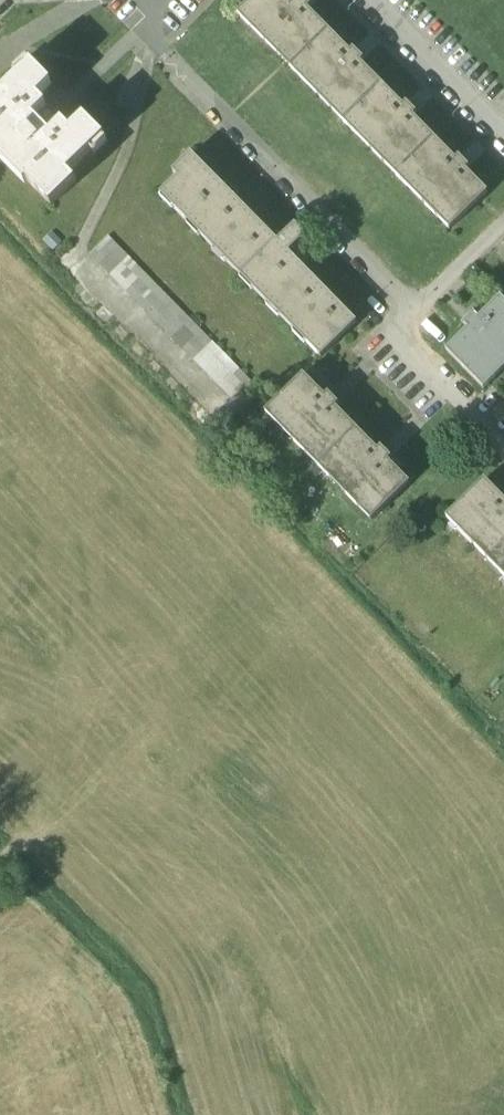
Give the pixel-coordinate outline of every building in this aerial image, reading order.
[(308,8),(311,5),(306,0),(251,0),(237,14),(449,230),(488,191),(466,169),(469,166),(459,156),(456,159),(413,115),(416,112),(407,102),(403,105),(361,62),(364,59),(354,48),(351,52),(308,8)] [(0,95),(0,153),(50,205),(75,181),(68,173),(104,138),(85,117),(71,131),(63,122),(56,129),(40,112),(47,105),(39,97),(52,84),(32,63),(0,95)] [(295,224),(277,241),(191,153),(173,171),(178,177),(161,194),(321,357),(357,322),(292,256),(289,252),(293,248),(306,235),(295,224)] [(258,388),(108,236),(90,255),(240,407),(258,388)] [(479,319),(475,315),(464,325),(468,329),(446,351),(484,389),(503,369),(503,302),(500,298),(479,319)] [(325,396),(304,375),(266,412),(372,520),(409,482),(387,460),(390,456),(381,447),(378,450),(335,407),(338,404),(328,393),(325,396)] [(484,479),(446,517),(503,576),(503,500),(484,479)]
